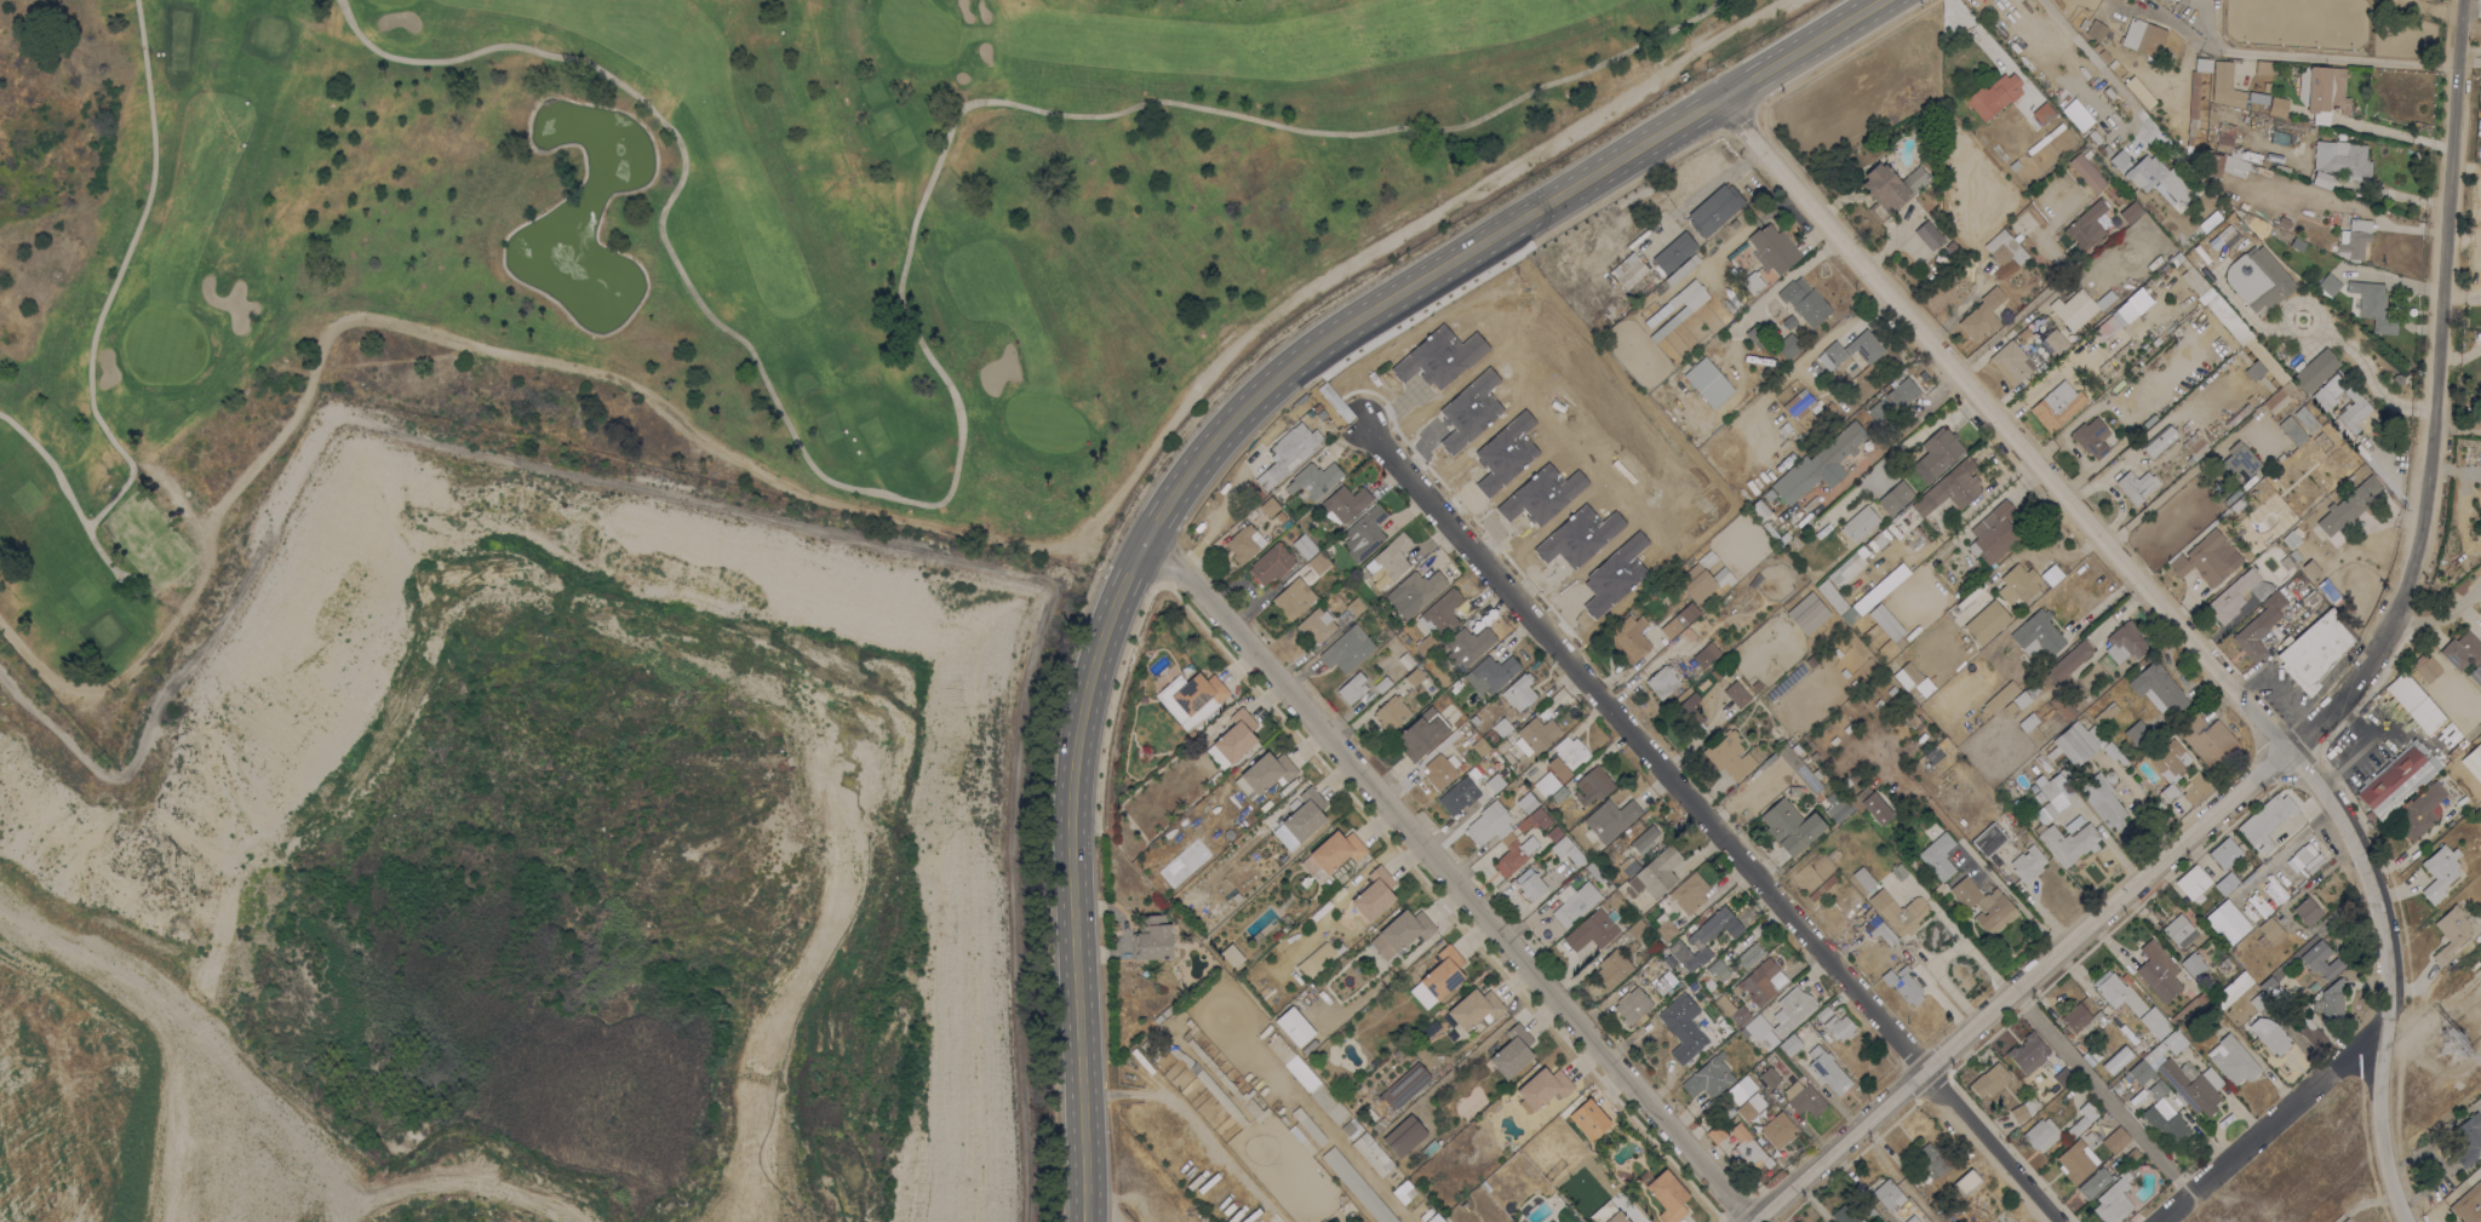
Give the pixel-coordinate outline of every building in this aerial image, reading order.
[(2167,29),(2161,45),(2159,45),(2154,56),(2120,44),(2121,44),(2119,42),(2121,35),(2124,36),(2131,16),(2167,29)] [(2082,30),(2078,27),(2084,17),(2088,21),(2082,30)] [(2099,41),(2085,33),(2093,18),(2108,27),(2099,41)] [(2101,48),(2096,52),(2091,47),(2096,44),(2101,48)] [(2110,58),(2105,62),(2098,53),(2103,48),(2110,58)] [(2173,63),(2166,61),(2170,51),(2177,53),(2173,63)] [(2072,64),(2062,73),(2067,79),(2067,78),(2074,85),(2072,86),(2092,110),(2080,121),(2057,93),(2050,99),(2046,96),(2045,97),(2039,90),(2045,85),(2051,91),(2052,90),(2039,74),(2063,53),(2072,64)] [(2112,69),(2108,64),(2114,58),(2119,62),(2112,69)] [(2194,70),(2195,58),(2211,59),(2210,71),(2194,70)] [(2213,59),(2233,61),(2231,88),(2246,92),(2244,108),(2212,102),(2213,59)] [(2256,62),(2271,62),(2270,74),(2254,74),(2256,62)] [(2310,69),(2310,65),(2345,68),(2344,97),(2349,97),(2348,114),(2340,114),(2340,108),(2331,107),(2330,121),(2313,120),(2314,113),(2307,111),(2307,104),(2303,104),(2298,98),(2299,73),(2305,69),(2310,69)] [(2191,70),(2200,71),(2198,119),(2199,119),(2198,127),(2194,127),(2191,145),(2185,144),(2188,128),(2189,119),(2191,70)] [(2004,73),(2007,76),(2012,71),(2022,82),(2017,86),(2022,92),(2011,102),(2009,99),(1983,121),(1969,104),(1967,105),(1965,102),(1966,101),(1965,99),(1982,84),(1986,88),(2004,73)] [(2156,101),(2147,109),(2124,82),(2133,74),(2156,101)] [(2269,94),(2269,104),(2248,101),(2248,91),(2269,94)] [(2136,114),(2128,120),(2109,98),(2116,92),(2136,114)] [(2288,99),(2285,117),(2268,114),(2271,96),(2288,99)] [(2042,126),(2038,121),(2033,126),(2027,119),(2033,114),(2032,113),(2045,101),(2056,113),(2042,126)] [(2051,126),(2059,119),(2068,127),(2059,136),(2051,126)] [(2257,166),(2256,172),(2247,168),(2245,177),(2223,171),(2222,168),(2221,178),(2205,174),(2210,153),(2223,155),(2224,154),(2229,155),(2230,151),(2214,149),(2219,122),(2235,125),(2233,144),(2241,145),(2241,149),(2262,154),(2259,162),(2258,162),(2257,166)] [(2367,144),(2366,160),(2372,160),(2371,177),(2360,176),(2360,179),(2344,178),(2344,171),(2328,170),(2328,171),(2320,171),(2320,168),(2314,168),(2315,140),(2334,142),(2334,140),(2347,142),(2347,143),(2367,144)] [(2130,157),(2118,170),(2109,159),(2121,148),(2130,157)] [(2107,183),(2096,193),(2068,161),(2079,151),(2107,183)] [(2131,180),(2128,177),(2127,178),(2125,176),(2126,174),(2124,172),(2145,153),(2149,157),(2154,154),(2167,168),(2172,173),(2177,168),(2198,191),(2181,206),(2177,201),(2177,202),(2165,189),(2160,194),(2153,185),(2158,182),(2156,180),(2144,191),(2138,184),(2141,182),(2136,176),(2131,180)] [(2012,171),(2007,165),(2016,159),(2021,165),(2012,171)] [(1880,223),(1867,208),(1875,201),(1861,184),(1867,178),(1863,174),(1878,161),(1881,166),(1884,163),(1900,182),(1919,165),(1930,178),(1880,223)] [(2290,166),(2288,172),(2273,170),(2275,163),(2290,166)] [(2311,183),(2315,170),(2333,176),(2330,189),(2311,183)] [(1703,237),(1689,220),(1691,219),(1688,214),(1723,183),(1726,188),(1730,184),(1744,201),(1703,237)] [(2105,231),(2099,237),(2101,240),(2096,243),(2093,242),(2088,246),(2088,247),(2081,253),(2075,246),(2078,243),(2073,237),(2072,237),(2064,230),(2069,225),(2068,224),(2099,197),(2108,207),(2095,219),(2102,228),(2105,231)] [(2133,200),(2143,211),(2127,223),(2119,213),(2133,200)] [(2161,200),(2165,205),(2166,203),(2170,207),(2172,205),(2183,218),(2165,234),(2159,226),(2164,222),(2151,208),(2161,200)] [(2246,210),(2239,206),(2241,201),(2248,205),(2246,210)] [(2291,220),(2287,229),(2275,224),(2276,224),(2271,222),(2273,219),(2277,222),(2280,216),(2291,220)] [(2337,241),(2339,242),(2340,229),(2349,230),(2350,218),(2371,219),(2370,231),(2371,231),(2371,241),(2365,241),(2363,259),(2360,259),(2359,262),(2349,262),(2349,259),(2347,258),(2336,253),(2337,241)] [(1914,230),(1927,219),(1942,237),(1930,249),(1914,230)] [(1801,256),(1778,275),(1771,266),(1766,270),(1752,253),(1755,249),(1754,247),(1747,237),(1758,228),(1759,230),(1769,223),(1777,233),(1781,230),(1801,256)] [(2228,223),(2235,231),(2238,229),(2245,237),(2233,248),(2225,239),(2222,241),(2216,234),(2228,223)] [(2028,256),(2018,265),(2010,256),(2001,264),(1983,245),(2002,228),(2028,256)] [(1684,230),(1697,246),(1664,275),(1651,258),(1684,230)] [(2307,242),(2302,252),(2290,245),(2293,236),(2307,242)] [(1950,240),(1960,249),(1954,256),(1944,247),(1950,240)] [(2253,245),(2257,249),(2261,245),(2297,286),(2284,298),(2282,297),(2268,309),(2263,304),(2253,312),(2228,283),(2227,281),(2224,277),(2224,272),(2225,269),(2227,265),(2229,264),(2244,252),(2244,253),(2253,245)] [(1626,289),(1610,271),(1632,251),(1649,269),(1626,289)] [(2176,260),(2173,257),(2179,251),(2182,254),(2176,260)] [(1695,253),(1700,258),(1694,264),(1695,265),(1671,286),(1664,280),(1695,253)] [(2205,291),(2199,296),(2179,275),(2191,264),(2252,334),(2241,345),(2205,304),(2212,298),(2205,291)] [(1753,270),(1765,283),(1753,294),(1741,281),(1753,270)] [(2328,299),(2314,287),(2320,281),(2317,280),(2321,275),(2324,277),(2327,271),(2342,283),(2328,299)] [(1833,310),(1811,328),(1798,312),(1797,314),(1792,309),(1794,308),(1787,300),(1784,303),(1776,293),(1792,280),(1793,281),(1800,275),(1811,288),(1814,287),(1833,310)] [(1709,296),(1691,311),(1654,343),(1657,346),(1628,372),(1622,365),(1651,340),(1648,337),(1686,304),(1680,298),(1671,305),(1667,300),(1694,277),(1709,296)] [(2384,283),(2383,293),(2387,293),(2384,316),(2397,317),(2396,334),(2372,332),(2373,317),(2359,316),(2360,292),(2351,292),(2353,281),(2384,283)] [(1989,334),(1987,332),(1975,343),(1958,322),(1982,300),(1979,298),(1994,285),(2005,297),(1990,310),(2001,323),(1989,334)] [(2073,332),(2049,304),(2057,297),(2063,303),(2080,287),(2093,302),(2110,287),(2118,296),(2101,310),(2099,308),(2073,332)] [(2110,334),(2112,335),(2109,338),(2108,337),(2101,344),(2091,332),(2112,314),(2110,312),(2126,299),(2138,312),(2127,322),(2126,321),(2110,334)] [(1646,325),(1663,315),(1655,301),(1638,311),(1646,325)] [(1798,322),(1789,329),(1782,321),(1790,314),(1798,322)] [(1764,337),(1763,338),(1766,343),(1759,348),(1755,343),(1754,344),(1749,338),(1747,339),(1744,335),(1746,334),(1744,333),(1753,325),(1764,337)] [(1840,371),(1834,366),(1828,371),(1816,357),(1822,351),(1835,339),(1843,348),(1861,332),(1860,332),(1866,327),(1870,332),(1873,329),(1876,334),(1873,337),(1885,350),(1869,365),(1856,349),(1847,356),(1856,365),(1850,371),(1845,366),(1840,371)] [(2069,344),(2057,355),(2042,338),(2055,327),(2069,344)] [(1803,346),(1787,360),(1775,346),(1790,332),(1803,346)] [(2036,366),(2013,386),(1988,358),(2011,338),(2036,366)] [(2305,392),(2292,377),(2325,346),(2339,362),(2305,392)] [(2262,348),(2252,356),(2257,363),(2256,364),(2263,372),(2274,364),(2262,348)] [(1735,390),(1713,409),(1683,374),(1704,355),(1735,390)] [(2265,369),(2253,380),(2244,371),(2256,358),(2265,369)] [(2332,397),(2333,397),(2322,408),(2311,395),(2336,373),(2333,371),(2339,366),(2344,372),(2338,377),(2345,385),(2332,397)] [(1880,398),(1879,397),(1883,395),(1884,396),(1893,388),(1890,384),(1893,380),(1897,384),(1907,375),(1920,391),(1880,426),(1867,409),(1880,398)] [(2275,388),(2270,391),(2259,379),(2263,375),(2275,388)] [(2050,434),(2028,409),(2063,379),(2075,392),(2079,390),(2087,400),(2050,434)] [(2263,402),(2288,380),(2293,386),(2294,385),(2299,391),(2273,414),(2263,402)] [(2360,425),(2361,428),(2353,435),(2337,415),(2345,408),(2343,406),(2348,402),(2349,405),(2353,402),(2344,390),(2351,384),(2376,412),(2360,425)] [(1807,391),(1787,409),(1783,405),(1804,388),(1807,391)] [(2320,425),(2310,434),(2293,413),(2303,405),(2320,425)] [(2308,436),(2296,446),(2277,425),(2290,414),(2308,436)] [(2110,431),(2102,440),(2109,448),(2097,460),(2088,452),(2087,453),(2074,437),(2072,440),(2069,436),(2070,434),(2069,432),(2082,421),(2086,424),(2096,415),(2110,431)] [(1853,419),(1868,435),(1855,447),(1858,451),(1852,457),(1849,453),(1838,463),(1846,472),(1829,488),(1820,477),(1789,505),(1771,484),(1805,454),(1809,459),(1853,419)] [(1312,449),(1266,490),(1255,478),(1278,458),(1270,448),(1271,447),(1271,444),(1274,442),(1276,443),(1276,442),(1276,441),(1291,426),(1293,428),(1300,420),(1311,432),(1316,428),(1324,437),(1311,448),(1312,449)] [(2168,425),(2175,429),(2178,437),(2154,458),(2153,458),(2147,454),(2143,447),(2142,446),(2167,424),(2168,425)] [(1933,477),(1918,459),(1927,452),(1920,443),(1941,425),(1943,429),(1946,428),(1950,434),(1953,431),(1958,437),(1955,440),(1964,449),(1933,477)] [(2208,448),(2189,465),(2184,460),(2191,455),(2181,443),(2195,431),(2208,448)] [(2259,461),(2258,463),(2261,466),(2248,476),(2241,467),(2235,472),(2231,469),(2224,475),(2217,465),(2230,453),(2227,449),(2239,438),(2259,461)] [(1925,492),(1978,447),(1986,455),(1976,464),(1977,465),(1969,472),(1982,489),(1959,509),(1948,495),(1936,505),(1925,492)] [(1310,461),(1312,463),(1316,466),(1316,467),(1317,469),(1318,467),(1322,471),(1333,461),(1343,474),(1342,476),(1343,477),(1340,481),(1339,480),(1334,483),(1313,501),(1307,494),(1306,494),(1300,487),(1291,494),(1285,487),(1288,486),(1287,486),(1294,480),(1291,477),(1310,461)] [(2137,478),(2147,470),(2151,476),(2153,474),(2160,482),(2142,498),(2143,499),(2135,506),(2127,498),(2128,497),(2124,492),(2122,492),(2120,488),(2115,481),(2128,469),(2137,478)] [(2315,522),(2328,510),(2326,506),(2332,501),(2336,505),(2371,474),(2383,487),(2362,505),(2365,507),(2353,518),(2351,517),(2349,518),(2350,520),(2339,529),(2338,528),(2328,537),(2315,522)] [(1890,516),(1876,500),(1902,478),(1914,494),(1890,516)] [(1341,520),(1339,522),(1324,516),(1317,505),(1324,499),(1325,499),(1343,484),(1352,495),(1363,486),(1373,499),(1343,523),(1341,520)] [(1770,487),(1776,494),(1767,501),(1761,494),(1770,487)] [(1280,507),(1268,517),(1259,506),(1270,495),(1280,507)] [(1988,566),(1979,556),(1977,557),(1967,546),(1976,538),(1970,529),(1992,511),(1990,510),(2005,497),(2017,511),(2006,521),(2021,537),(1988,566)] [(1347,552),(1351,549),(1348,549),(1346,546),(1346,544),(1345,541),(1348,538),(1343,532),(1366,511),(1377,503),(1388,515),(1377,524),(1381,528),(1379,530),(1381,532),(1381,530),(1385,535),(1386,538),(1357,563),(1347,552)] [(1867,504),(1880,520),(1855,541),(1850,535),(1847,538),(1840,528),(1843,527),(1841,526),(1867,504)] [(1287,517),(1282,522),(1274,515),(1280,510),(1287,517)] [(1761,523),(1765,520),(1778,537),(1786,530),(1790,535),(1783,541),(1784,543),(1780,546),(1761,523)] [(1240,566),(1232,556),(1234,553),(1224,543),(1245,524),(1245,526),(1249,522),(1256,530),(1253,533),(1257,538),(1254,540),(1260,547),(1240,566)] [(2244,560),(2212,587),(2196,570),(2198,569),(2194,564),(2179,576),(2168,563),(2181,552),(2185,560),(2188,557),(2184,553),(2214,527),(2244,560)] [(1392,581),(1391,580),(1379,591),(1371,584),(1375,580),(1370,575),(1381,564),(1379,562),(1377,564),(1371,558),(1387,544),(1402,530),(1405,534),(1406,534),(1410,538),(1410,539),(1414,544),(1413,544),(1413,545),(1405,552),(1404,551),(1402,553),(1405,557),(1404,558),(1409,566),(1392,581)] [(1890,543),(1880,550),(1879,547),(1874,551),(1867,543),(1870,539),(1880,530),(1890,543)] [(2264,549),(2259,543),(2273,532),(2277,537),(2264,549)] [(1291,543),(1302,533),(1318,550),(1306,560),(1291,543)] [(1277,541),(1279,540),(1282,543),(1282,545),(1282,546),(1283,545),(1285,547),(1285,550),(1288,552),(1290,552),(1294,556),(1294,560),(1295,562),(1288,568),(1289,569),(1277,579),(1274,576),(1262,586),(1260,583),(1257,584),(1255,584),(1254,581),(1251,576),(1253,575),(1248,569),(1251,566),(1250,564),(1277,541)] [(1696,603),(1690,596),(1688,598),(1680,590),(1683,587),(1677,580),(1697,562),(1696,561),(1709,549),(1718,558),(1704,570),(1711,576),(1724,566),(1729,570),(1723,576),(1726,581),(1719,587),(1718,585),(1696,603)] [(1867,562),(1838,587),(1827,575),(1856,550),(1861,555),(1867,562)] [(1330,564),(1318,575),(1307,562),(1319,551),(1330,564)] [(2321,570),(2311,578),(2302,566),(2311,558),(2321,570)] [(2026,572),(2032,567),(2040,578),(2035,581),(2040,587),(2023,602),(2018,596),(2009,604),(1996,591),(2005,584),(2000,576),(2017,562),(2026,572)] [(2062,574),(2052,563),(2038,574),(2049,586),(2062,574)] [(2274,587),(2259,601),(2248,589),(2247,590),(2250,591),(2244,596),(2241,592),(2239,595),(2245,601),(2235,609),(2236,612),(2222,625),(2205,607),(2240,575),(2250,567),(2261,578),(2259,579),(2262,580),(2269,583),(2274,587)] [(1317,575),(1308,584),(1301,575),(1312,569),(1317,575)] [(1433,596),(1434,596),(1432,598),(1431,598),(1405,620),(1385,596),(1414,569),(1415,572),(1416,570),(1420,575),(1421,578),(1423,575),(1426,579),(1437,569),(1446,580),(1448,583),(1433,596)] [(1317,597),(1290,621),(1280,610),(1280,609),(1271,599),(1297,575),(1317,597)] [(1849,625),(1840,614),(1839,615),(1816,587),(1827,578),(1850,607),(1851,604),(1860,615),(1853,621),(1849,625)] [(1422,655),(1414,646),(1429,632),(1416,618),(1420,615),(1420,614),(1451,586),(1455,589),(1461,595),(1461,596),(1463,598),(1451,609),(1455,612),(1452,614),(1460,623),(1442,638),(1433,630),(1429,633),(1438,642),(1422,655)] [(1806,635),(1786,612),(1811,590),(1830,613),(1806,635)] [(2262,603),(2277,590),(2287,602),(2277,609),(2281,615),(2256,637),(2268,652),(2254,664),(2231,637),(2265,607),(2262,603)] [(1346,604),(1357,595),(1366,606),(1354,615),(1346,604)] [(1981,646),(1964,625),(1994,598),(2011,618),(1981,646)] [(1680,610),(1690,601),(1700,612),(1689,621),(1680,610)] [(1906,631),(1901,636),(1906,642),(1900,647),(1895,642),(1893,642),(1868,613),(1880,602),(1906,631)] [(1337,626),(1320,642),(1320,643),(1318,644),(1317,644),(1317,643),(1316,644),(1314,642),(1316,642),(1308,635),(1306,637),(1305,635),(1303,635),(1301,632),(1300,632),(1297,630),(1297,629),(1295,626),(1318,606),(1323,612),(1325,609),(1333,618),(1331,619),(1337,626)] [(2067,642),(2049,656),(2039,647),(2028,656),(2009,635),(2040,607),(2044,612),(2047,609),(2052,615),(2047,620),(2067,642)] [(2280,665),(2284,662),(2276,655),(2330,607),(2355,636),(2316,682),(2320,684),(2309,696),(2280,665)] [(1669,639),(1660,629),(1680,610),(1689,621),(1669,639)] [(1639,631),(1651,646),(1646,650),(1631,665),(1604,635),(1618,623),(1628,614),(1634,620),(1641,614),(1649,623),(1639,631)] [(2126,620),(2126,621),(2130,619),(2141,631),(2137,633),(2147,644),(2141,649),(2144,652),(2136,659),(2131,654),(2128,656),(2127,655),(2118,664),(2104,649),(2110,644),(2105,638),(2126,620)] [(1345,673),(1335,662),(1329,667),(1318,655),(1356,623),(1369,637),(1368,637),(1376,647),(1345,673)] [(1454,667),(1444,656),(1450,650),(1444,643),(1463,626),(1471,635),(1472,632),(1474,636),(1486,625),(1497,638),(1465,667),(1460,661),(1455,667),(1454,667)] [(2466,629),(2480,643),(2480,670),(2476,665),(2470,660),(2459,671),(2439,652),(2452,637),(2456,641),(2462,633),(2466,629)] [(1408,636),(1403,639),(1397,633),(1402,630),(1408,636)] [(2047,670),(2084,637),(2085,639),(2086,638),(2095,649),(2057,683),(2056,684),(2045,672),(2047,670)] [(1702,669),(1692,656),(1703,647),(1714,658),(1702,669)] [(1415,662),(1406,670),(1397,659),(1405,650),(1415,662)] [(1530,661),(1525,655),(1530,650),(1535,656),(1530,661)] [(2426,684),(2413,670),(2416,667),(2411,664),(2423,653),(2426,658),(2429,655),(2442,670),(2426,684)] [(1488,654),(1489,655),(1490,655),(1494,659),(1492,660),(1495,661),(1496,660),(1500,664),(1511,654),(1523,667),(1490,695),(1485,689),(1479,694),(1477,696),(1473,692),(1476,690),(1473,688),(1471,690),(1466,685),(1469,682),(1472,683),(1477,678),(1469,670),(1488,654)] [(2183,692),(2182,693),(2189,701),(2176,713),(2168,705),(2160,712),(2143,692),(2138,696),(2127,683),(2154,659),(2183,692)] [(1923,677),(1914,684),(1900,667),(1908,660),(1923,677)] [(1660,700),(1650,688),(1645,681),(1664,664),(1666,665),(1668,662),(1675,671),(1673,673),(1680,682),(1660,700)] [(1425,677),(1413,687),(1404,677),(1416,666),(1425,677)] [(1366,678),(1359,684),(1360,685),(1363,683),(1368,688),(1350,705),(1336,690),(1359,670),(1366,678)] [(2428,734),(2385,687),(2403,670),(2446,718),(2434,728),(2428,734)] [(1170,696),(1198,671),(1205,679),(1213,673),(1230,692),(1217,704),(1211,696),(1188,717),(1188,716),(1170,696)] [(1525,673),(1528,672),(1532,677),(1530,679),(1532,682),(1528,685),(1537,695),(1534,698),(1535,699),(1526,706),(1525,705),(1518,711),(1513,705),(1512,706),(1500,693),(1524,672),(1525,673)] [(1380,693),(1373,685),(1385,675),(1392,682),(1380,693)] [(1861,685),(1856,689),(1850,683),(1853,678),(1861,685)] [(2002,706),(1993,715),(1983,705),(2011,678),(2022,690),(2002,706)] [(1752,698),(1738,708),(1723,690),(1735,679),(1752,698)] [(1697,690),(1695,687),(1702,681),(1706,684),(1697,690)] [(2022,690),(2023,689),(2024,690),(2033,682),(2040,689),(2030,699),(2030,700),(2019,710),(2018,707),(2010,715),(2002,706),(2022,690)] [(1886,690),(1893,684),(1897,689),(1890,695),(1886,690)] [(1944,698),(1952,692),(1955,696),(1949,702),(1944,698)] [(2068,721),(2049,700),(2058,692),(2078,712),(2068,721)] [(1387,734),(1380,724),(1381,723),(1379,721),(1380,719),(1379,718),(1377,718),(1375,716),(1375,713),(1374,712),(1394,693),(1397,695),(1398,694),(1400,696),(1399,699),(1411,712),(1387,734)] [(1873,702),(1879,696),(1884,701),(1876,707),(1873,702)] [(2113,700),(2120,708),(2099,727),(2092,718),(2113,700)] [(1702,717),(1703,716),(1706,718),(1701,722),(1706,728),(1698,734),(1694,729),(1685,736),(1669,718),(1689,702),(1702,717)] [(1211,742),(1234,723),(1228,717),(1242,705),(1257,724),(1249,730),(1257,740),(1230,764),(1230,763),(1211,742)] [(1448,732),(1413,763),(1400,748),(1404,746),(1400,741),(1403,740),(1398,735),(1420,716),(1419,715),(1431,705),(1450,728),(1446,730),(1448,732)] [(1931,711),(1938,705),(1942,708),(1935,715),(1931,711)] [(1916,717),(1919,715),(1924,718),(1920,721),(1924,724),(1919,729),(1915,725),(1913,729),(1902,718),(1910,710),(1916,717)] [(2032,711),(2039,721),(2026,732),(2018,723),(2032,711)] [(2240,745),(2211,770),(2176,729),(2195,712),(2207,725),(2217,718),(2240,745)] [(1502,738),(1491,725),(1503,716),(1513,727),(1502,738)] [(1537,757),(1531,762),(1513,741),(1519,736),(1515,732),(1535,716),(1542,724),(1551,717),(1563,732),(1535,755),(1537,757)] [(2126,762),(2122,765),(2115,757),(2112,759),(2101,747),(2099,746),(2075,768),(2061,751),(2050,761),(2045,755),(2056,745),(2052,741),(2076,719),(2086,730),(2093,723),(2102,733),(2099,734),(2107,742),(2109,741),(2126,762)] [(2138,719),(2153,735),(2138,748),(2124,732),(2138,719)] [(1843,729),(1849,723),(1853,727),(1846,733),(1843,729)] [(1492,746),(1483,734),(1490,728),(1500,739),(1492,746)] [(1737,741),(1743,748),(1740,751),(1743,755),(1747,751),(1757,763),(1736,781),(1723,765),(1715,771),(1700,753),(1715,740),(1717,742),(1725,735),(1724,733),(1729,728),(1731,730),(1734,728),(1738,734),(1736,735),(1740,740),(1737,741)] [(1479,734),(1474,739),(1471,735),(1476,730),(1479,734)] [(2476,736),(2480,732),(2480,741),(2480,783),(2480,784),(2459,761),(2480,741),(2476,736)] [(1585,745),(1592,755),(1583,762),(1582,759),(1570,771),(1571,773),(1563,781),(1546,763),(1552,758),(1551,757),(1557,751),(1553,747),(1566,734),(1571,740),(1575,736),(1585,745)] [(1829,741),(1835,735),(1840,739),(1833,745),(1829,741)] [(1490,747),(1480,756),(1471,745),(1480,736),(1490,747)] [(1771,745),(1780,736),(1823,786),(1814,794),(1771,745)] [(1499,753),(1494,747),(1505,738),(1509,744),(1499,753)] [(2191,758),(2176,773),(2179,776),(2172,784),(2181,792),(2170,803),(2159,791),(2168,782),(2149,761),(2173,738),(2191,758)] [(2373,826),(2367,819),(2373,814),(2355,793),(2357,791),(2376,774),(2372,770),(2378,765),(2380,768),(2411,741),(2412,744),(2416,740),(2418,742),(2419,741),(2441,767),(2377,824),(2373,826)] [(1944,755),(1932,764),(1924,753),(1936,745),(1944,755)] [(1515,759),(1511,764),(1502,755),(1507,750),(1515,759)] [(1240,775),(1267,751),(1274,759),(1283,752),(1299,771),(1287,781),(1285,781),(1282,785),(1277,780),(1257,796),(1240,775)] [(1473,758),(1468,763),(1461,756),(1467,751),(1473,758)] [(1814,759),(1810,755),(1815,751),(1818,755),(1814,759)] [(1439,753),(1440,752),(1445,758),(1452,753),(1460,763),(1462,761),(1467,767),(1461,770),(1457,765),(1455,768),(1460,773),(1438,791),(1423,774),(1425,773),(1422,769),(1425,767),(1423,765),(1438,752),(1439,753)] [(1761,770),(1759,767),(1775,752),(1777,756),(1761,770)] [(1467,771),(1477,763),(1484,771),(1474,779),(1467,771)] [(1616,787),(1598,801),(1595,797),(1583,807),(1572,793),(1580,788),(1574,781),(1597,763),(1616,787)] [(2070,776),(2067,780),(2059,771),(2063,768),(2070,776)] [(2091,773),(2082,780),(2080,775),(2087,769),(2091,773)] [(2196,769),(2202,776),(2206,773),(2218,785),(2194,807),(2182,793),(2184,791),(2181,787),(2189,781),(2187,779),(2196,769)] [(1545,798),(1532,784),(1548,770),(1562,784),(1545,798)] [(2113,788),(2110,791),(2127,813),(2122,816),(2127,822),(2118,831),(2113,825),(2108,827),(2078,787),(2099,770),(2113,788)] [(2058,771),(2072,791),(2064,796),(2069,803),(2057,811),(2058,814),(2051,820),(2050,817),(2044,821),(2034,809),(2040,804),(2041,807),(2049,801),(2046,797),(2039,803),(2033,794),(2040,790),(2038,787),(2039,786),(2033,780),(2041,774),(2046,781),(2058,771)] [(1468,788),(1468,787),(1474,794),(1469,798),(1471,799),(1451,816),(1437,799),(1460,779),(1468,788)] [(2440,808),(2439,815),(2436,817),(2437,819),(2413,841),(2393,817),(2435,780),(2447,793),(2436,803),(2440,808)] [(1522,782),(1526,788),(1522,793),(1517,787),(1522,782)] [(1280,822),(1303,802),(1297,796),(1311,784),(1327,803),(1318,810),(1327,819),(1300,843),(1282,824),(1280,822)] [(1569,791),(1557,802),(1552,796),(1563,785),(1569,791)] [(1860,802),(1861,801),(1856,794),(1867,785),(1892,815),(1880,826),(1860,802)] [(1824,798),(1834,790),(1840,796),(1845,802),(1851,809),(1837,822),(1826,809),(1830,804),(1824,798)] [(1526,814),(1515,802),(1528,791),(1539,803),(1526,814)] [(2299,809),(2292,815),(2290,813),(2265,833),(2275,845),(2274,845),(2276,848),(2269,855),(2267,853),(2264,855),(2257,848),(2262,844),(2258,841),(2252,845),(2236,827),(2275,792),(2281,798),(2286,793),(2299,809)] [(1792,856),(1780,843),(1778,845),(1772,838),(1774,838),(1765,828),(1767,826),(1759,816),(1783,796),(1804,819),(1812,810),(1826,826),(1792,856)] [(1512,817),(1507,822),(1512,828),(1500,838),(1495,833),(1483,844),(1482,843),(1478,847),(1465,830),(1467,827),(1467,826),(1480,814),(1479,811),(1496,798),(1512,817)] [(1608,798),(1618,809),(1631,798),(1643,811),(1638,815),(1604,844),(1598,837),(1592,844),(1582,833),(1589,827),(1583,820),(1608,798)] [(1553,821),(1542,831),(1537,825),(1534,828),(1530,824),(1522,832),(1517,827),(1540,807),(1553,821)] [(2088,821),(2101,837),(2095,842),(2097,845),(2091,849),(2090,848),(2082,854),(2081,853),(2073,860),(2074,861),(2063,868),(2036,834),(2051,822),(2063,837),(2068,832),(2063,826),(2079,814),(2084,821),(2082,822),(2085,825),(2088,821)] [(2007,838),(1986,856),(1971,839),(1993,821),(2007,838)] [(1564,833),(1553,843),(1545,833),(1555,824),(1564,833)] [(1633,847),(1632,848),(1628,844),(1631,843),(1629,843),(1651,824),(1660,832),(1651,839),(1654,843),(1640,855),(1633,847)] [(1336,828),(1343,837),(1351,831),(1368,850),(1356,861),(1350,854),(1327,874),(1308,854),(1336,828)] [(1955,843),(1944,853),(1947,855),(1944,856),(1955,870),(1942,882),(1918,854),(1944,830),(1955,843)] [(1509,882),(1506,877),(1505,877),(1492,864),(1508,849),(1501,841),(1511,832),(1515,838),(1523,847),(1532,838),(1539,844),(1528,853),(1534,860),(1509,882)] [(1586,859),(1577,866),(1565,853),(1559,859),(1549,848),(1565,834),(1574,844),(1580,851),(1586,859)] [(2242,853),(2223,870),(2208,853),(2228,836),(2242,853)] [(2317,853),(2319,851),(2326,860),(2311,873),(2304,865),(2299,870),(2290,857),(2293,854),(2293,853),(2302,844),(2303,845),(2308,842),(2317,853)] [(1669,870),(1678,879),(1655,899),(1644,887),(1635,893),(1637,894),(1633,897),(1628,897),(1625,894),(1626,889),(1628,885),(1625,882),(1669,843),(1683,857),(1669,870)] [(2047,860),(2041,866),(2044,868),(2026,884),(2012,870),(2015,867),(2010,861),(2021,851),(2023,854),(2027,850),(2026,849),(2033,843),(2047,860)] [(2433,905),(2420,890),(2435,878),(2431,874),(2420,862),(2425,859),(2440,845),(2443,843),(2451,851),(2456,847),(2462,853),(2454,859),(2458,864),(2456,867),(2457,870),(2456,870),(2458,873),(2446,884),(2447,884),(2442,888),(2446,894),(2433,905)] [(1640,867),(1628,877),(1617,865),(1631,854),(1640,867)] [(2258,862),(2254,866),(2248,861),(2253,857),(2258,862)] [(1605,879),(1600,883),(1595,877),(1594,878),(1585,866),(1591,861),(1605,879)] [(1350,901),(1373,880),(1366,874),(1379,862),(1396,882),(1388,889),(1396,897),(1368,922),(1366,920),(1350,901)] [(1908,872),(1900,880),(1890,871),(1900,862),(1908,872)] [(2212,882),(2190,900),(2175,882),(2195,862),(2212,882)] [(1862,865),(1876,882),(1873,885),(1875,889),(1870,893),(1867,890),(1866,891),(1852,874),(1862,865)] [(1532,901),(1528,895),(1525,897),(1520,891),(1523,889),(1518,884),(1519,883),(1514,878),(1526,868),(1530,873),(1534,871),(1535,872),(1536,871),(1539,874),(1537,876),(1547,888),(1532,901)] [(1695,870),(1711,888),(1703,894),(1707,899),(1688,916),(1668,894),(1695,870)] [(2239,880),(2222,895),(2213,884),(2230,870),(2239,880)] [(1812,902),(1807,896),(1832,873),(1838,879),(1812,902)] [(1983,895),(1987,893),(1989,894),(1996,888),(2001,893),(2002,893),(2019,913),(1989,937),(1972,917),(1981,911),(1983,914),(1987,912),(1984,910),(1983,912),(1976,903),(1977,902),(1976,901),(1965,910),(1949,889),(1966,874),(1983,895)] [(1565,929),(1551,912),(1563,902),(1554,893),(1568,882),(1575,890),(1587,879),(1602,896),(1565,929)] [(1925,901),(1924,902),(1929,907),(1927,910),(1929,911),(1916,922),(1920,925),(1909,935),(1906,931),(1900,936),(1891,928),(1893,925),(1891,924),(1890,925),(1885,920),(1887,919),(1879,910),(1878,911),(1868,899),(1881,887),(1900,907),(1901,906),(1902,907),(1913,897),(1920,895),(1925,901)] [(2324,913),(2308,926),(2292,908),(2308,895),(2324,913)] [(2251,925),(2228,946),(2204,918),(2227,897),(2251,925)] [(2448,941),(2433,923),(2452,907),(2451,906),(2454,902),(2463,912),(2460,914),(2470,924),(2466,928),(2468,929),(2466,930),(2470,934),(2456,946),(2457,947),(2451,952),(2453,956),(2441,966),(2431,956),(2448,941)] [(1744,928),(1734,939),(1721,926),(1717,931),(1718,934),(1712,940),(1709,937),(1703,943),(1707,947),(1708,947),(1711,950),(1709,951),(1713,954),(1702,965),(1700,962),(1689,971),(1667,947),(1678,939),(1689,951),(1691,948),(1690,946),(1692,945),(1686,937),(1723,905),(1744,928)] [(1598,906),(1620,930),(1599,948),(1589,939),(1575,952),(1563,937),(1598,906)] [(1437,929),(1425,940),(1419,933),(1386,960),(1369,941),(1379,934),(1377,933),(1405,908),(1413,916),(1420,910),(1437,929)] [(1667,917),(1667,918),(1678,931),(1666,942),(1664,941),(1662,943),(1652,931),(1654,930),(1654,929),(1660,924),(1655,919),(1662,912),(1667,917)] [(2176,943),(2162,928),(2179,912),(2194,928),(2176,943)] [(1165,923),(1171,923),(1171,934),(1173,935),(1173,941),(1171,942),(1171,958),(1139,958),(1139,959),(1133,959),(1131,933),(1136,933),(1136,931),(1139,931),(1139,926),(1142,926),(1142,914),(1165,913),(1165,923)] [(1287,923),(1280,917),(1285,913),(1291,919),(1287,924),(1290,926),(1284,931),(1280,928),(1287,923)] [(1897,939),(1890,946),(1878,934),(1874,937),(1863,925),(1875,914),(1897,939)] [(2257,951),(2248,940),(2253,936),(2254,939),(2262,931),(2258,926),(2270,916),(2281,930),(2282,929),(2286,934),(2271,946),(2268,941),(2257,951)] [(1639,918),(1650,930),(1638,942),(1627,929),(1639,918)] [(2173,975),(2183,987),(2164,1003),(2135,970),(2148,958),(2138,948),(2151,936),(2178,966),(2177,971),(2173,975)] [(2332,951),(2322,959),(2327,964),(2336,956),(2344,965),(2327,982),(2316,970),(2313,973),(2299,957),(2320,937),(2332,951)] [(1754,941),(1765,953),(1746,969),(1742,964),(1740,966),(1735,962),(1737,960),(1736,958),(1754,941)] [(1244,958),(1233,968),(1220,952),(1231,942),(1244,958)] [(1465,960),(1457,968),(1465,975),(1426,1009),(1409,989),(1420,980),(1419,980),(1442,959),(1436,953),(1448,942),(1465,960)] [(1331,951),(1322,958),(1317,952),(1325,945),(1331,951)] [(1634,968),(1609,991),(1593,974),(1600,968),(1597,963),(1616,947),(1634,968)] [(2179,963),(2193,951),(2195,954),(2198,952),(2201,957),(2200,959),(2207,966),(2205,969),(2207,971),(2200,979),(2198,975),(2194,979),(2179,963)] [(1677,963),(1673,966),(1677,970),(1672,974),(1669,970),(1669,969),(1662,960),(1669,953),(1677,963)] [(1754,968),(1767,956),(1780,969),(1767,980),(1771,983),(1770,983),(1776,991),(1761,1004),(1761,1005),(1758,1008),(1751,998),(1752,997),(1744,988),(1743,991),(1742,989),(1736,996),(1731,989),(1737,983),(1754,968)] [(1731,973),(1721,981),(1715,974),(1712,976),(1706,968),(1718,958),(1731,973)] [(1923,991),(1919,993),(1924,998),(1914,1006),(1910,1002),(1908,1003),(1891,983),(1889,987),(1880,976),(1889,968),(1897,977),(1898,976),(1895,973),(1906,963),(1910,969),(1907,973),(1923,991)] [(2137,1016),(2121,998),(2113,1006),(2109,1002),(2108,1003),(2093,987),(2095,986),(2092,983),(2108,969),(2112,973),(2113,971),(2125,985),(2126,983),(2120,976),(2125,973),(2132,980),(2127,983),(2148,1008),(2137,1016)] [(1662,996),(1651,983),(1664,973),(1667,976),(1666,977),(1673,985),(1662,996)] [(1702,983),(1698,979),(1706,973),(1709,977),(1702,983)] [(2265,993),(2259,986),(2271,975),(2277,982),(2265,993)] [(2248,986),(2242,980),(2247,976),(2252,981),(2248,986)] [(2221,985),(2214,991),(2212,987),(2207,992),(2204,987),(2213,977),(2221,985)] [(2342,977),(2343,1017),(2322,1019),(2321,992),(2337,977),(2342,977)] [(2311,992),(2308,987),(2315,981),(2319,986),(2311,992)] [(1652,1003),(1644,1011),(1649,1016),(1640,1023),(1637,1019),(1629,1025),(1628,1023),(1626,1026),(1621,1020),(1623,1017),(1614,1006),(1617,1003),(1615,1000),(1621,994),(1623,997),(1637,985),(1652,1003)] [(1810,994),(1818,1004),(1781,1038),(1772,1028),(1778,1022),(1770,1012),(1778,1005),(1776,1002),(1795,985),(1800,991),(1810,994)] [(2286,994),(2279,1002),(2270,992),(2277,985),(2286,994)] [(1482,996),(1489,988),(1506,1008),(1494,1019),(1492,1017),(1488,1022),(1482,1017),(1488,1012),(1486,1011),(1465,1032),(1446,1011),(1474,987),(1482,996)] [(2262,992),(2259,994),(2267,1003),(2258,1011),(2253,1006),(2248,1010),(2244,1004),(2254,996),(2251,992),(2257,987),(2262,992)] [(1681,1066),(1678,1062),(1677,1062),(1672,1057),(1673,1056),(1669,1052),(1680,1042),(1674,1034),(1673,1035),(1663,1025),(1664,1023),(1656,1015),(1684,991),(1701,1010),(1690,1019),(1709,1040),(1681,1066)] [(1306,1003),(1296,1011),(1291,1006),(1289,1009),(1287,1005),(1289,1003),(1300,994),(1306,1003)] [(1736,1009),(1742,1004),(1752,1016),(1738,1028),(1727,1016),(1729,1015),(1726,1011),(1725,1012),(1715,1002),(1723,994),(1736,1009)] [(2208,1021),(2198,1010),(2208,1000),(2218,1011),(2208,1021)] [(2074,1033),(2061,1017),(2079,1002),(2092,1017),(2074,1033)] [(1821,1022),(1815,1015),(1827,1004),(1833,1011),(1821,1022)] [(2173,1027),(2159,1040),(2138,1019),(2153,1005),(2173,1027)] [(2098,1010),(2105,1019),(2101,1023),(2092,1015),(2098,1010)] [(1771,1027),(1755,1040),(1754,1039),(1751,1043),(1741,1031),(1743,1027),(1743,1026),(1759,1012),(1771,1027)] [(1273,1017),(1278,1014),(1280,1017),(1283,1015),(1287,1020),(1279,1026),(1273,1017)] [(1834,1014),(1839,1020),(1845,1014),(1856,1026),(1851,1031),(1853,1033),(1849,1038),(1845,1035),(1841,1039),(1838,1037),(1835,1039),(1827,1031),(1828,1029),(1823,1023),(1834,1014)] [(2317,1051),(2298,1029),(2302,1026),(2298,1022),(2305,1015),(2330,1042),(2317,1051)] [(1526,1046),(1534,1055),(1506,1079),(1488,1059),(1511,1039),(1505,1032),(1517,1021),(1534,1040),(1526,1046)] [(2252,1031),(2261,1023),(2267,1031),(2276,1022),(2290,1038),(2287,1040),(2291,1044),(2277,1056),(2274,1051),(2271,1054),(2252,1031)] [(2026,1074),(2010,1056),(2009,1057),(2005,1052),(2013,1045),(2015,1048),(2026,1039),(2023,1037),(2032,1029),(2035,1033),(2046,1046),(2047,1046),(2051,1051),(2044,1056),(2046,1059),(2026,1074)] [(2142,1060),(2176,1029),(2187,1043),(2175,1054),(2168,1046),(2148,1066),(2153,1073),(2139,1085),(2127,1072),(2142,1060)] [(1788,1057),(1778,1045),(1793,1032),(1803,1044),(1788,1057)] [(2262,1069),(2248,1082),(2245,1077),(2234,1086),(2208,1059),(2210,1057),(2206,1052),(2218,1042),(2217,1040),(2228,1032),(2262,1069)] [(1852,1083),(1838,1096),(1821,1077),(1820,1079),(1814,1071),(1809,1063),(1812,1060),(1806,1052),(1817,1043),(1823,1050),(1826,1052),(1828,1051),(1833,1057),(1832,1059),(1852,1083)] [(2124,1044),(2133,1054),(2112,1074),(2102,1065),(2124,1044)] [(2102,1056),(2091,1066),(2080,1056),(2091,1045),(2102,1056)] [(1731,1082),(1732,1083),(1727,1086),(1726,1085),(1711,1098),(1702,1089),(1691,1097),(1680,1084),(1707,1061),(1706,1061),(1713,1054),(1714,1055),(1720,1049),(1726,1056),(1721,1060),(1730,1069),(1729,1071),(1735,1078),(1731,1082)] [(1210,1092),(1193,1072),(1184,1063),(1185,1062),(1180,1057),(1184,1052),(1190,1059),(1191,1057),(1193,1060),(1214,1083),(1239,1112),(1248,1123),(1240,1128),(1210,1092)] [(2210,1066),(2224,1082),(2223,1083),(2216,1090),(2222,1097),(2219,1100),(2219,1101),(2214,1105),(2217,1107),(2213,1111),(2214,1113),(2212,1115),(2211,1113),(2207,1117),(2200,1108),(2195,1113),(2183,1100),(2182,1102),(2170,1089),(2172,1088),(2155,1068),(2168,1056),(2178,1068),(2188,1060),(2199,1072),(2200,1072),(2201,1073),(2207,1067),(2210,1066)] [(1380,1094),(1417,1061),(1431,1077),(1393,1109),(1380,1094)] [(1982,1073),(1983,1073),(1996,1061),(2011,1077),(2005,1082),(2006,1083),(1999,1090),(1998,1089),(1989,1096),(1986,1092),(1979,1097),(1969,1084),(1982,1073)] [(1563,1098),(1555,1091),(1534,1111),(1532,1109),(1528,1114),(1518,1102),(1523,1098),(1515,1090),(1543,1066),(1551,1074),(1558,1068),(1575,1086),(1563,1098)] [(1781,1079),(1770,1089),(1758,1075),(1770,1066),(1781,1079)] [(2052,1077),(2064,1066),(2074,1077),(2062,1088),(2052,1077)] [(1724,1091),(1736,1105),(1756,1087),(1744,1073),(1724,1091)] [(2161,1095),(2151,1084),(2154,1082),(2150,1077),(2154,1073),(2168,1090),(2161,1095)] [(1348,1114),(1337,1125),(1310,1094),(1320,1083),(1336,1101),(1337,1100),(1350,1113),(1348,1114)] [(1827,1105),(1814,1117),(1805,1107),(1798,1114),(1786,1101),(1807,1083),(1827,1105)] [(2125,1088),(2118,1094),(2113,1089),(2120,1083),(2125,1088)] [(1266,1107),(1267,1106),(1271,1111),(1270,1112),(1257,1123),(1254,1118),(1255,1117),(1243,1103),(1242,1105),(1237,1098),(1244,1091),(1250,1096),(1249,1097),(1262,1111),(1266,1107)] [(1754,1092),(1765,1105),(1746,1121),(1735,1109),(1754,1092)] [(1611,1123),(1591,1141),(1568,1114),(1588,1096),(1611,1123)] [(2030,1098),(2035,1106),(2033,1107),(2035,1112),(2029,1114),(2029,1115),(2016,1123),(2009,1109),(2030,1098)] [(2090,1123),(2073,1138),(2065,1130),(2082,1114),(2078,1108),(2087,1100),(2099,1112),(2088,1121),(2090,1123)] [(2189,1128),(2187,1129),(2191,1134),(2176,1146),(2173,1142),(2171,1143),(2159,1129),(2155,1132),(2139,1113),(2151,1103),(2165,1120),(2176,1112),(2189,1128)] [(1297,1120),(1290,1112),(1299,1105),(1328,1138),(1316,1149),(1316,1151),(1311,1155),(1300,1142),(1300,1141),(1299,1140),(1303,1136),(1301,1134),(1296,1137),(1288,1129),(1293,1124),(1297,1120)] [(1735,1112),(1729,1118),(1723,1111),(1729,1106),(1735,1112)] [(1797,1128),(1792,1131),(1794,1135),(1777,1151),(1761,1131),(1763,1130),(1760,1128),(1760,1126),(1763,1124),(1764,1125),(1781,1109),(1797,1128)] [(2480,1153),(2480,1155),(2463,1169),(2454,1157),(2466,1147),(2464,1144),(2466,1143),(2459,1135),(2460,1134),(2456,1126),(2476,1111),(2480,1117),(2480,1152),(2480,1153)] [(1427,1132),(1399,1158),(1381,1138),(1410,1113),(1427,1132)] [(2041,1152),(2038,1147),(2035,1149),(2022,1135),(2040,1118),(2042,1120),(2047,1117),(2062,1134),(2041,1152)] [(1350,1119),(1352,1123),(1353,1120),(1358,1126),(1357,1128),(1353,1132),(1357,1136),(1352,1140),(1341,1128),(1350,1119)] [(1740,1120),(1753,1137),(1752,1137),(1767,1157),(1769,1155),(1775,1163),(1767,1169),(1761,1161),(1752,1170),(1743,1160),(1744,1159),(1738,1153),(1740,1153),(1734,1146),(1738,1142),(1731,1132),(1731,1128),(1740,1120)] [(1726,1134),(1715,1143),(1706,1132),(1717,1123),(1726,1134)] [(2119,1125),(2130,1137),(2113,1153),(2101,1141),(2119,1125)] [(1381,1177),(1351,1143),(1365,1130),(1396,1165),(1390,1169),(1381,1177)] [(2096,1166),(2074,1186),(2070,1181),(2069,1182),(2067,1178),(2068,1178),(2064,1174),(2067,1171),(2059,1163),(2058,1163),(2056,1159),(2056,1158),(2079,1137),(2085,1144),(2081,1149),(2096,1166)] [(1927,1141),(1933,1148),(1938,1144),(1954,1163),(1938,1176),(1936,1174),(1925,1183),(1916,1172),(1921,1169),(1910,1157),(1927,1141)] [(1333,1144),(1399,1221),(1378,1221),(1320,1155),(1333,1144)] [(2128,1164),(2122,1157),(2135,1146),(2141,1153),(2128,1164)] [(2086,1200),(2076,1188),(2095,1172),(2095,1171),(2098,1169),(2102,1165),(2112,1177),(2086,1200)] [(1688,1211),(1675,1221),(1665,1221),(1658,1215),(1664,1209),(1645,1186),(1666,1168),(1689,1195),(1680,1203),(1688,1211)] [(1970,1168),(1982,1180),(1964,1197),(1953,1183),(1970,1168)] [(2104,1221),(2103,1221),(2092,1209),(2099,1203),(2096,1198),(2127,1170),(2132,1176),(2126,1181),(2130,1186),(2122,1193),(2135,1206),(2117,1221),(2105,1221),(2104,1221)] [(1907,1198),(1898,1205),(1896,1204),(1889,1210),(1872,1191),(1887,1177),(1907,1198)] [(2448,1206),(2480,1178),(2480,1218),(2477,1221),(2465,1221),(2459,1216),(2458,1217),(2448,1206)] [(1416,1192),(1409,1198),(1403,1191),(1410,1184),(1416,1192)] [(1946,1221),(1929,1203),(1933,1198),(1952,1217),(1946,1221)] [(1618,1209),(1630,1221),(1595,1221),(1589,1216),(1608,1199),(1617,1210),(1618,1209)] [(1847,1200),(1867,1221),(1838,1221),(1830,1214),(1847,1200)] [(1442,1217),(1445,1221),(1425,1221),(1434,1214),(1437,1211),(1442,1217)] [(1913,1214),(1920,1221),(1903,1221),(1913,1214)]
